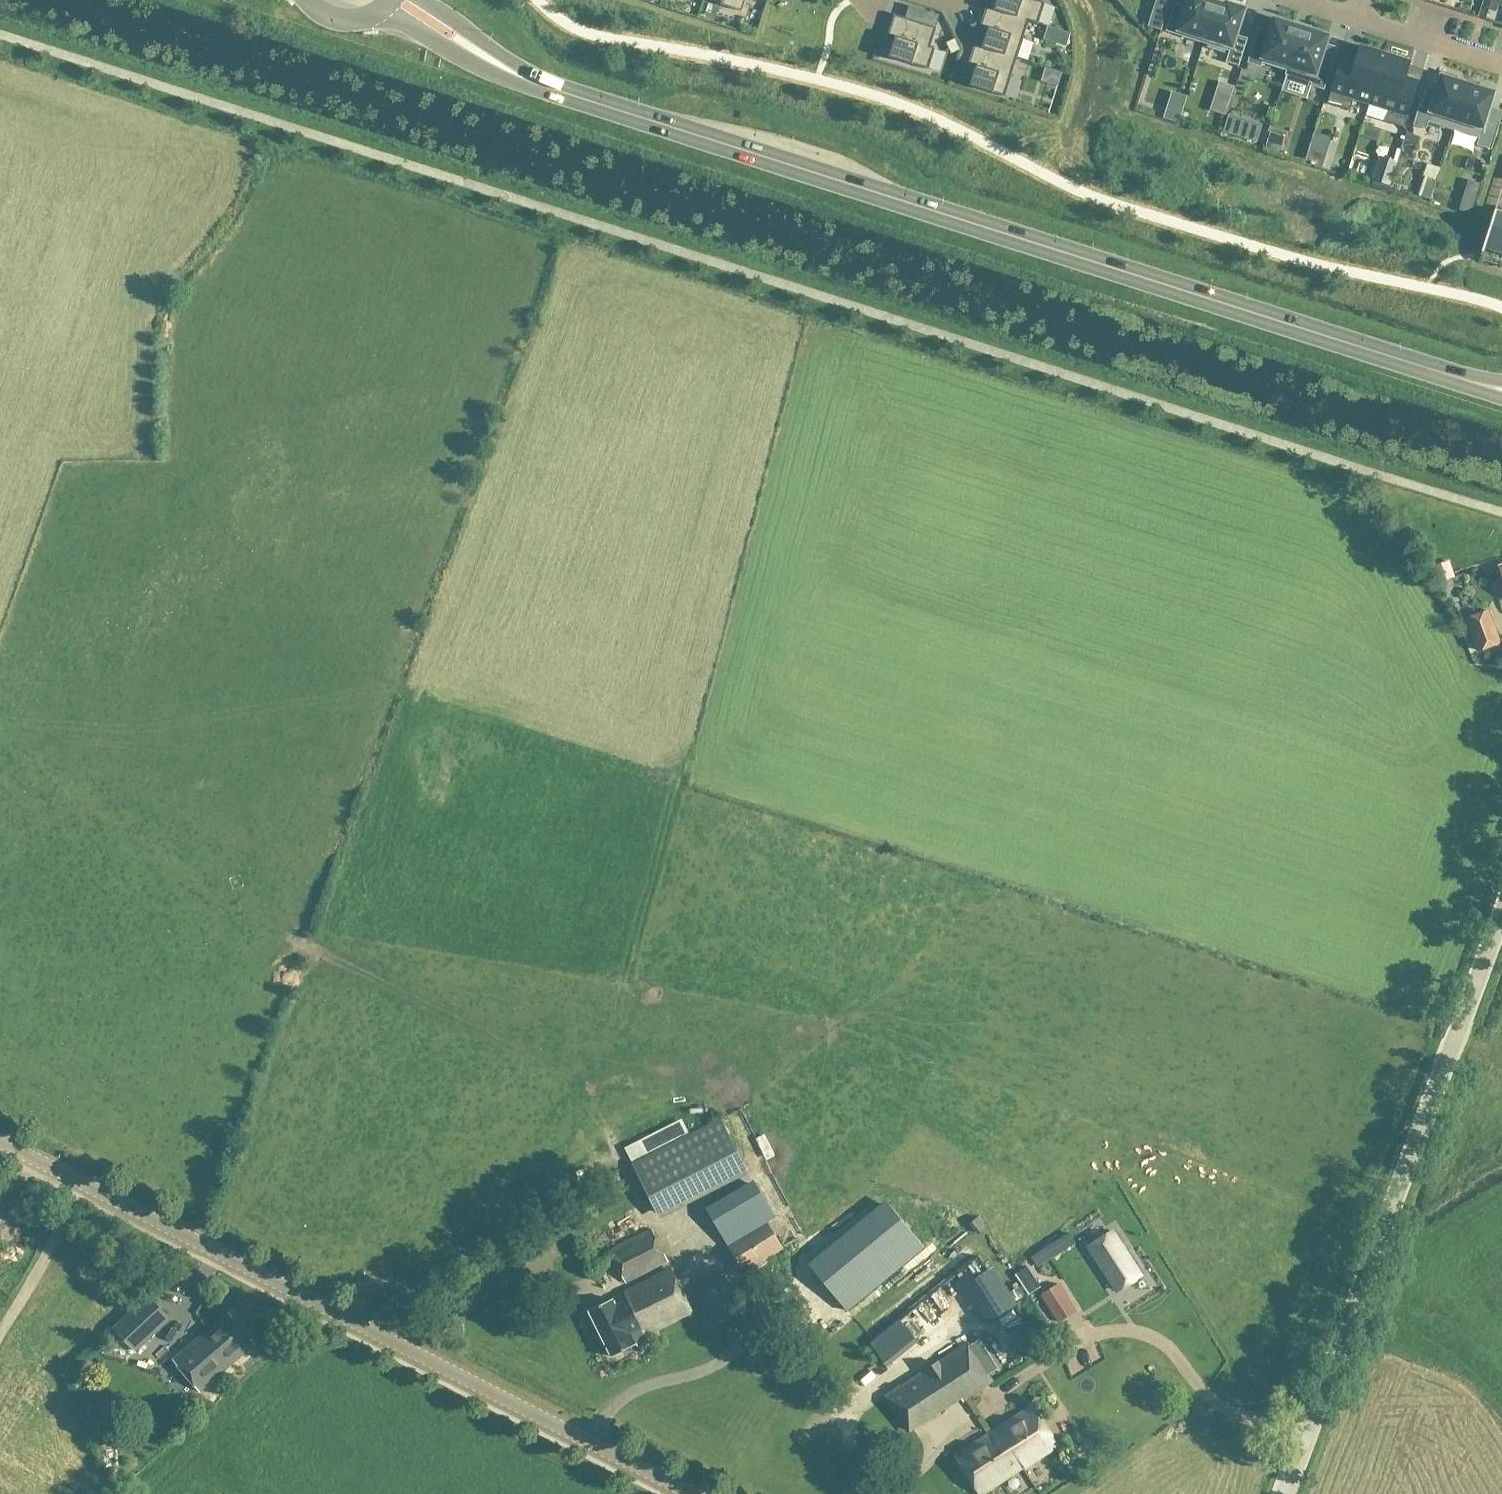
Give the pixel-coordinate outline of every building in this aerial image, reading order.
[(722,2),(720,6),(741,13),(745,0),(716,0),(722,2)] [(1028,22),(1037,25),(1044,3),(1035,0),(997,0),(994,8),(993,9),(1028,21),(1028,22)] [(1216,3),(1207,0),(1188,0),(1185,8),(1174,5),(1165,32),(1203,44),(1216,3)] [(1495,0),(1491,0),(1488,10),(1495,13),(1499,1),(1495,0)] [(1216,3),(1203,44),(1228,52),(1225,63),(1238,67),(1247,40),(1235,36),(1244,9),(1226,4),(1226,6),(1216,3)] [(982,47),(1016,58),(1028,22),(1028,21),(993,9),(994,8),(987,6),(980,27),(987,30),(982,46),(982,47)] [(929,47),(936,28),(935,28),(925,25),(894,15),(887,36),(894,39),(888,58),(927,70),(934,49),(929,47)] [(928,15),(925,25),(935,28),(938,18),(928,15)] [(1262,64),(1286,71),(1287,71),(1301,27),(1292,24),(1291,25),(1274,20),(1270,32),(1258,28),(1247,64),(1260,68),(1262,64)] [(1287,71),(1286,71),(1285,76),(1311,84),(1310,87),(1323,91),(1333,60),(1321,56),(1327,36),(1310,31),(1311,30),(1301,27),(1287,71)] [(982,47),(982,46),(974,44),(968,65),(975,68),(969,86),(1004,97),(1016,58),(982,47)] [(1342,57),(1327,104),(1350,111),(1354,99),(1369,103),(1384,55),(1360,47),(1355,61),(1342,57)] [(1386,123),(1403,128),(1418,81),(1405,77),(1409,63),(1384,55),(1369,103),(1390,110),(1386,123)] [(1421,99),(1412,126),(1425,130),(1428,122),(1452,130),(1467,84),(1456,81),(1457,77),(1442,72),(1436,91),(1432,103),(1421,99)] [(1467,84),(1452,130),(1478,138),(1476,146),(1491,151),(1499,124),(1486,120),(1489,108),(1495,89),(1480,84),(1479,88),(1467,84)] [(1270,135),(1266,148),(1281,153),(1285,139),(1270,135)] [(1482,248),(1483,248),(1484,248),(1501,254),(1501,213),(1495,211),(1494,211),(1484,243),(1483,245),(1482,248)] [(1437,584),(1454,579),(1449,562),(1431,567),(1437,584)] [(1476,652),(1498,644),(1486,612),(1464,621),(1476,652)] [(622,1150),(630,1165),(687,1136),(679,1120),(622,1150)] [(687,1136),(630,1165),(654,1214),(743,1168),(719,1120),(687,1136)] [(742,1131),(732,1137),(743,1159),(754,1153),(742,1131)] [(765,1221),(773,1215),(754,1183),(705,1212),(725,1244),(765,1221)] [(812,1269),(846,1311),(923,1248),(889,1206),(812,1269)] [(986,1225),(978,1217),(970,1224),(977,1232),(986,1225)] [(778,1284),(764,1259),(782,1249),(765,1221),(725,1244),(743,1272),(757,1297),(778,1284)] [(1112,1229),(1088,1245),(1116,1289),(1141,1273),(1112,1229)] [(625,1284),(667,1262),(650,1230),(613,1248),(585,1262),(593,1276),(615,1266),(625,1284)] [(1064,1235),(1029,1257),(1036,1268),(1072,1246),(1064,1235)] [(1026,1268),(1014,1275),(1028,1296),(1039,1289),(1026,1268)] [(669,1269),(586,1311),(610,1358),(634,1346),(632,1341),(691,1313),(669,1269)] [(970,1291),(986,1280),(980,1271),(964,1282),(970,1291)] [(970,1291),(987,1328),(1010,1317),(993,1280),(970,1291)] [(1040,1295),(1057,1322),(1068,1315),(1061,1303),(1067,1299),(1057,1284),(1040,1295)] [(1094,1288),(1083,1295),(1093,1309),(1104,1301),(1094,1288)] [(149,1296),(113,1329),(135,1352),(151,1338),(171,1320),(149,1296)] [(252,1344),(226,1314),(171,1361),(197,1391),(252,1344)] [(898,1322),(870,1345),(883,1365),(914,1341),(898,1322)] [(967,1344),(899,1388),(921,1422),(963,1395),(966,1400),(993,1382),(988,1375),(1000,1367),(981,1338),(969,1346),(967,1344)] [(15,1377),(0,1367),(0,1389),(5,1392),(15,1377)] [(899,1388),(885,1398),(907,1431),(921,1422),(899,1388)] [(1012,1447),(1023,1467),(1057,1445),(1032,1406),(988,1435),(1000,1455),(1012,1447)] [(98,1428),(89,1431),(93,1442),(102,1439),(98,1428)] [(1023,1467),(1012,1447),(1000,1455),(988,1435),(953,1457),(978,1493),(982,1493),(1023,1467)]
